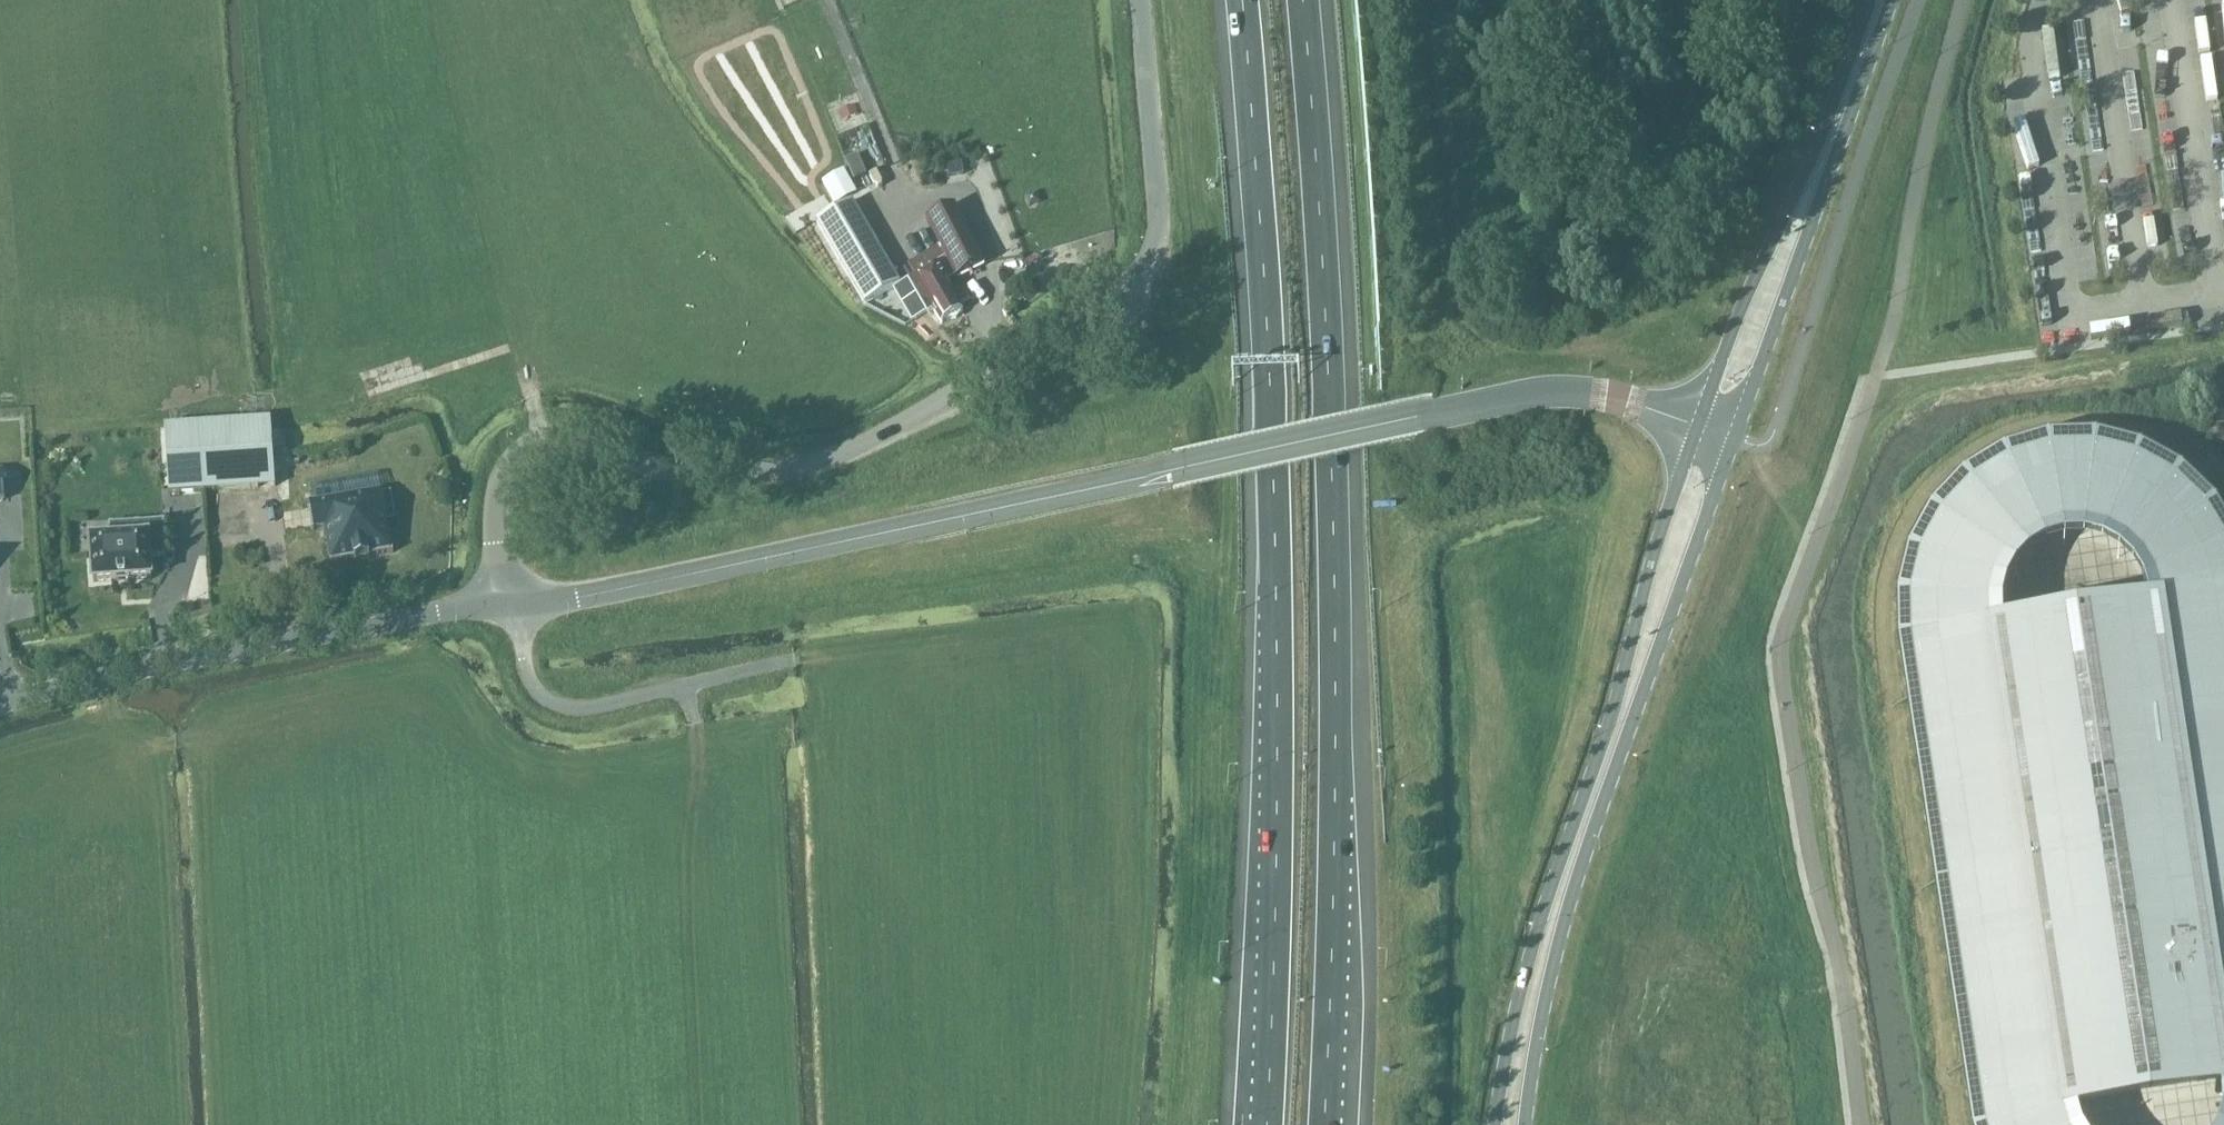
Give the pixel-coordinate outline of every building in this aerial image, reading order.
[(825,86),(856,75),(836,22),(816,29),(823,49),(813,52),(825,86)] [(852,106),(842,110),(846,120),(856,116),(852,106)] [(866,161),(861,175),(875,179),(879,166),(866,161)] [(845,169),(823,182),(836,203),(858,191),(845,169)] [(901,285),(852,201),(817,222),(865,305),(901,285)] [(942,247),(909,266),(915,277),(909,280),(928,314),(934,310),(942,324),(964,311),(948,284),(987,264),(956,204),(927,218),(942,247)] [(271,420),(166,426),(170,493),(276,487),(271,420)] [(2211,508),(2179,476),(2139,454),(2095,444),(2050,444),(2006,457),(1967,480),(1936,513),(1914,553),(1903,597),(1904,642),(1977,1124),(2223,1124),(2223,529),(2211,508)] [(310,502),(308,503),(313,531),(315,531),(315,529),(326,527),(332,562),(331,562),(332,564),(334,563),(333,563),(355,559),(355,561),(357,560),(357,559),(369,557),(369,558),(371,558),(370,557),(392,553),(394,553),(394,551),(393,551),(388,521),(396,520),(391,493),(384,494),(383,491),(315,503),(311,504),(310,504),(310,502)] [(94,580),(94,582),(97,582),(150,578),(150,579),(153,579),(153,576),(152,576),(151,558),(165,557),(167,557),(167,555),(166,555),(164,524),(165,524),(165,521),(162,521),(162,522),(139,523),(137,523),(137,525),(138,525),(138,537),(112,538),(94,540),(94,539),(91,539),(91,542),(92,542),(94,580)]
